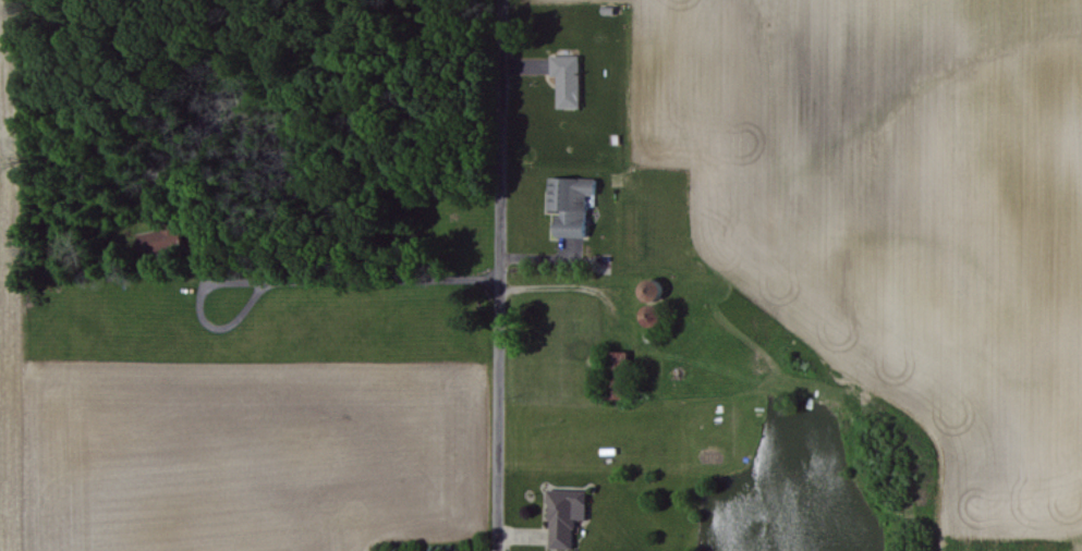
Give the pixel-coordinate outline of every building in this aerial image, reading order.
[(577,55),(548,56),(548,77),(554,76),(555,108),(578,108),(577,55)] [(584,195),(594,195),(595,179),(546,177),(545,214),(551,214),(550,237),(582,238),(584,195)] [(141,254),(178,250),(175,227),(139,232),(141,254)] [(570,549),(571,521),(583,521),(584,492),(547,490),(545,549),(570,549)]
